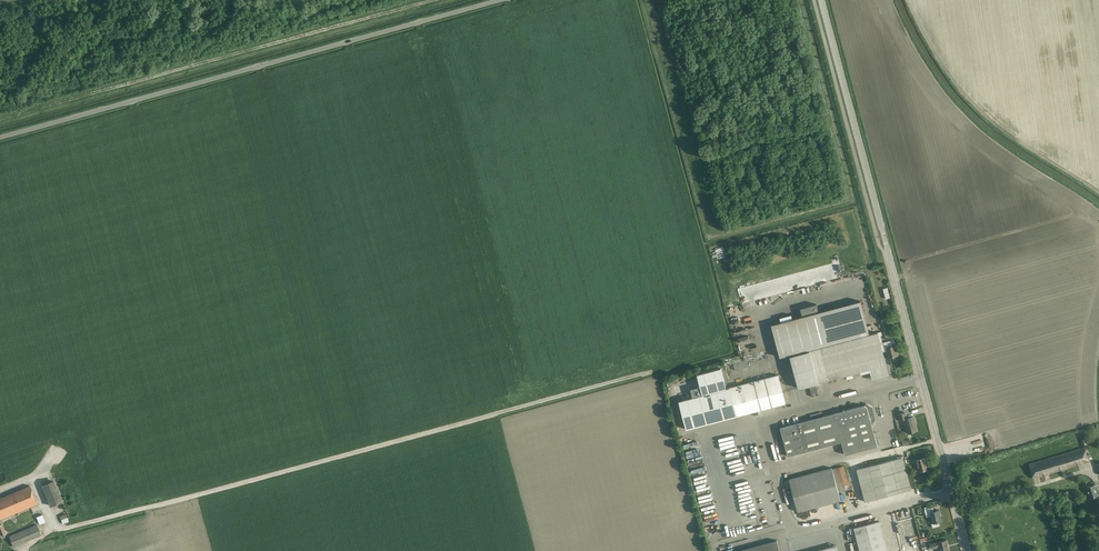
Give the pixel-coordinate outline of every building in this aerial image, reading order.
[(861,302),(772,326),(780,358),(790,356),(799,388),(809,385),(812,396),(819,395),(816,383),(827,380),(860,371),(861,374),(870,371),(872,380),(889,375),(883,351),(880,343),(879,336),(882,335),(881,331),(869,334),(861,302)] [(781,323),(793,320),(791,315),(780,318),(781,323)] [(886,341),(880,343),(883,351),(887,350),(889,357),(898,355),(896,350),(895,350),(894,346),(892,346),(891,340),(886,342),(886,341)] [(778,375),(726,388),(721,368),(697,374),(702,395),(679,401),(686,429),(733,417),(733,418),(737,417),(737,416),(785,403),(778,375)] [(843,411),(780,427),(788,456),(841,441),(845,454),(877,446),(872,425),(875,418),(872,407),(865,403),(864,405),(845,410),(843,410),(843,411)] [(900,420),(904,419),(907,433),(916,431),(914,422),(915,422),(914,416),(907,418),(905,412),(898,414),(900,420)] [(1085,447),(1029,464),(1033,478),(1089,461),(1085,447)] [(903,457),(868,466),(877,498),(911,489),(903,457)] [(925,457),(916,460),(919,471),(928,469),(925,457)] [(835,468),(832,469),(838,489),(841,488),(849,486),(843,466),(835,468)] [(832,468),(789,479),(798,511),(840,500),(838,489),(832,469),(832,468)] [(54,479),(41,485),(50,506),(63,501),(54,479)] [(1086,486),(1090,498),(1098,495),(1095,484),(1086,486)] [(0,498),(0,518),(0,519),(37,504),(30,486),(0,498)] [(926,513),(930,512),(933,523),(931,523),(932,528),(939,526),(938,522),(941,521),(938,510),(934,511),(933,507),(925,509),(926,513)] [(45,522),(42,514),(36,517),(39,524),(45,522)] [(854,528),(860,550),(887,550),(879,521),(854,528)] [(41,535),(37,524),(9,536),(13,547),(41,535)] [(777,540),(735,550),(780,550),(777,540)] [(939,546),(940,550),(949,550),(946,540),(938,542),(930,544),(931,548),(939,546)]
